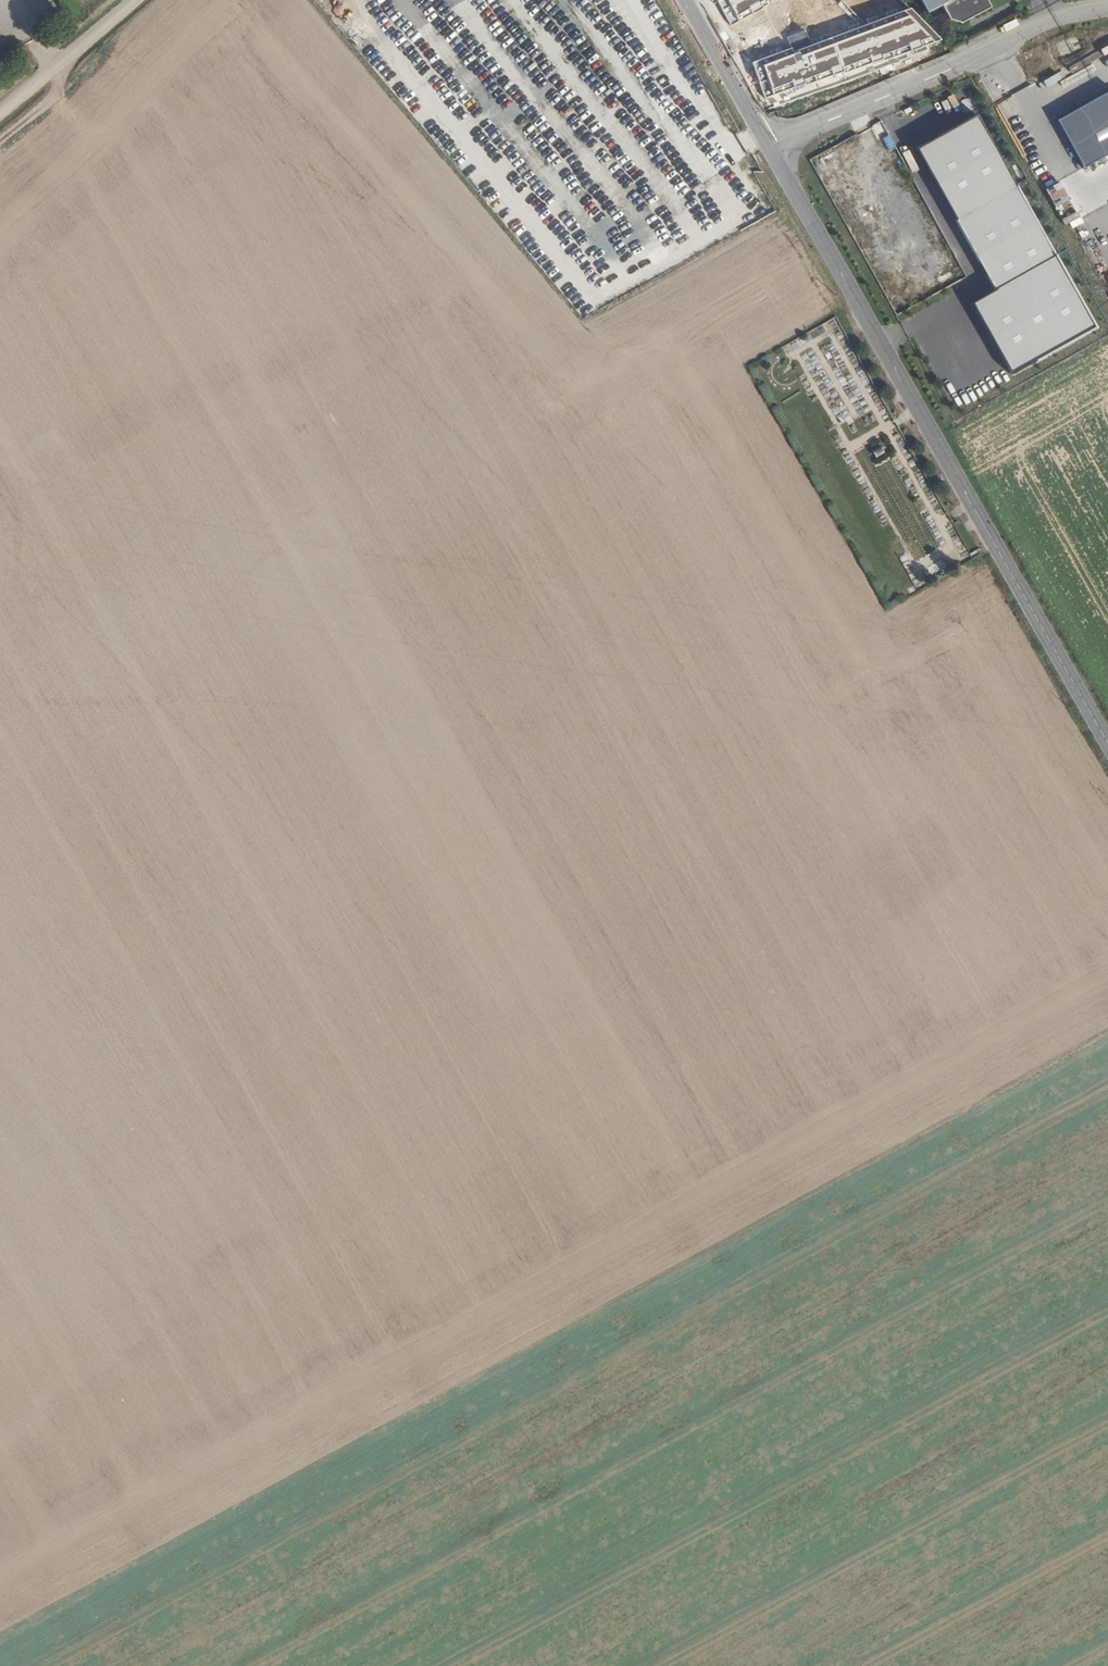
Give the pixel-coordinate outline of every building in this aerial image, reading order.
[(795,0),(749,0),(744,3),(779,58),(816,34),(795,0)] [(807,0),(795,0),(816,34),(825,29),(807,0)] [(928,15),(941,9),(947,20),(963,27),(993,9),(987,0),(920,0),(928,15)] [(853,82),(889,66),(874,35),(839,52),(853,82)] [(987,112),(921,143),(958,219),(959,218),(994,291),(977,299),(1011,370),(1093,331),(987,112)] [(870,444),(876,457),(885,452),(880,440),(870,444)]
